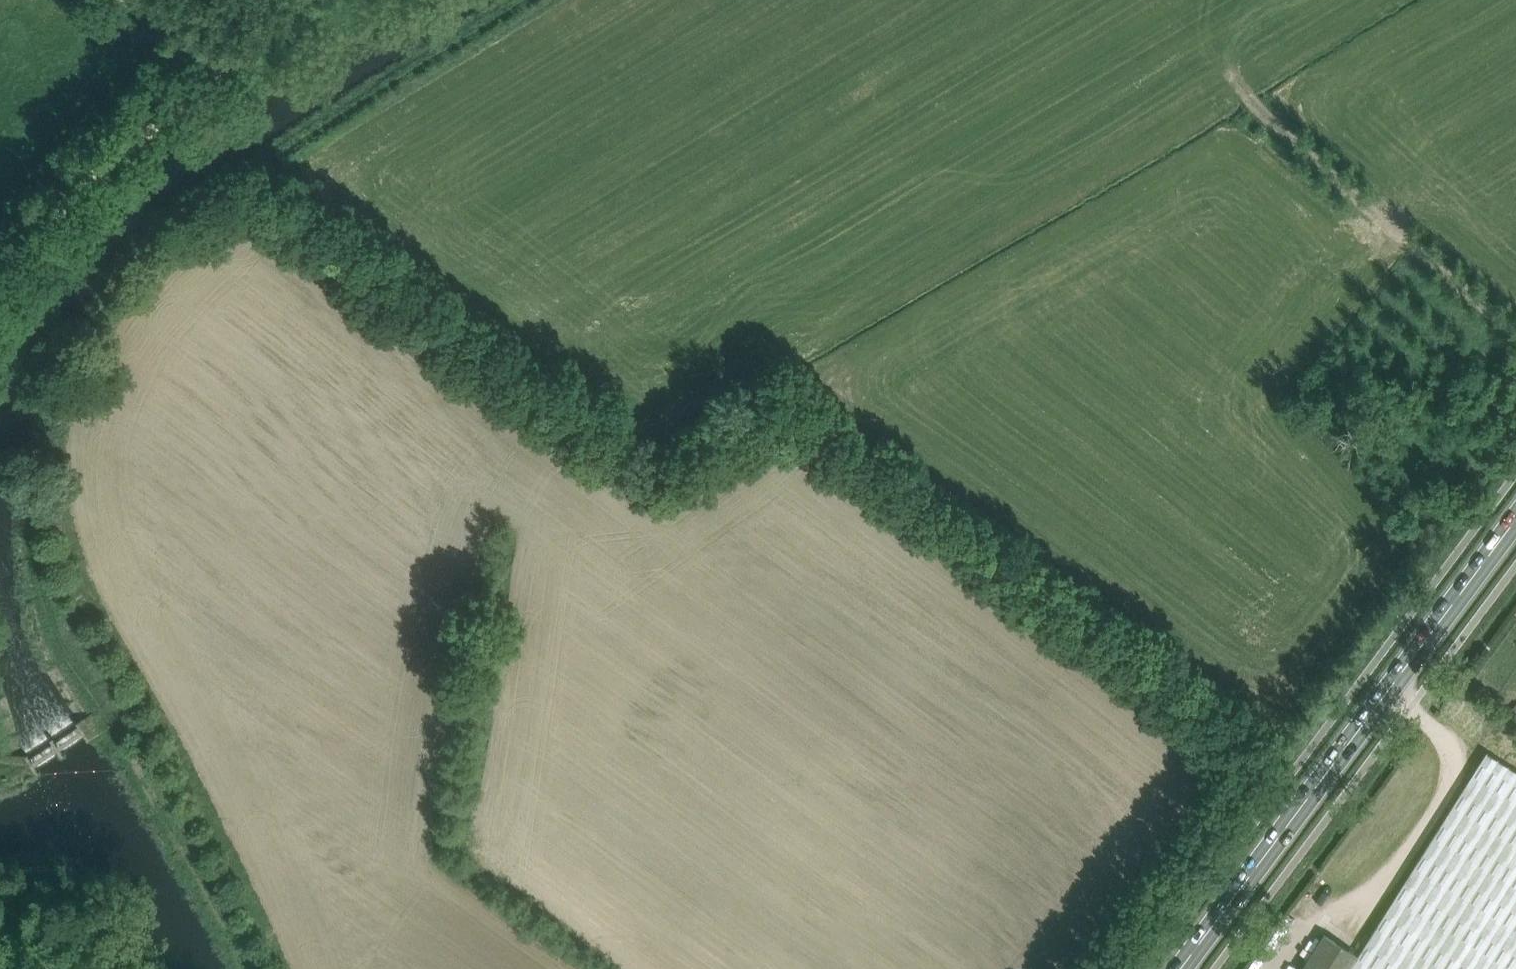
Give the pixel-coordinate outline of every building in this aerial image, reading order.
[(1504,763),(1487,752),(1358,955),(1349,968),(1515,968),(1515,771),(1504,763)] [(1302,968),(1349,968),(1358,955),(1325,933),(1302,968)]
